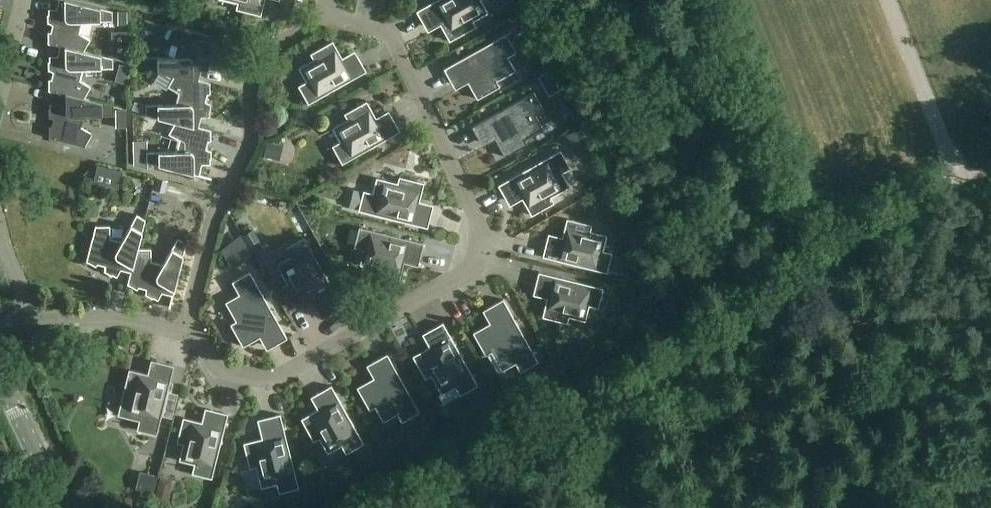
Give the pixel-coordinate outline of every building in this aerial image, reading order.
[(85,51),(91,39),(80,33),(83,21),(113,21),(113,11),(70,0),(60,0),(56,16),(48,16),(49,23),(53,25),(52,32),(49,32),(49,43),(61,46),(61,45),(85,51)] [(238,3),(237,9),(261,15),(265,0),(228,0),(238,3)] [(417,11),(426,26),(438,19),(450,41),(477,26),(473,20),(488,12),(481,0),(436,0),(417,11)] [(146,67),(175,74),(199,80),(199,79),(203,62),(211,62),(210,55),(206,52),(207,46),(210,46),(210,35),(175,26),(168,39),(179,45),(176,57),(146,57),(146,67)] [(507,34),(444,69),(453,84),(466,77),(478,99),(500,86),(497,80),(516,70),(508,56),(517,52),(507,34)] [(309,103),(367,71),(358,55),(346,62),(333,41),(311,53),(314,59),(300,67),(307,81),(299,86),(309,103)] [(85,98),(92,86),(81,80),(84,68),(114,68),(114,58),(85,51),(61,45),(61,46),(56,63),(49,63),(49,70),(54,73),(52,79),(49,79),(49,90),(61,93),(85,98)] [(211,82),(199,79),(199,80),(175,74),(168,86),(179,92),(176,104),(146,104),(147,114),(176,121),(200,127),(200,126),(204,109),(211,109),(211,102),(206,99),(208,93),(211,93),(211,82)] [(534,92),(472,126),(481,142),(493,135),(506,157),(528,144),(525,138),(544,128),(536,114),(544,109),(534,92)] [(61,93),(57,110),(50,110),(50,117),(54,120),(53,126),(50,126),(50,137),(86,146),(93,134),(82,127),(85,116),(114,115),(114,105),(85,98),(61,93)] [(401,131),(392,115),(379,123),(367,101),(345,113),(348,119),(333,127),(341,141),(333,146),(343,163),(401,131)] [(124,112),(124,130),(133,130),(134,113),(124,112)] [(176,121),(169,133),(180,139),(177,151),(147,152),(147,161),(200,175),(205,157),(212,156),(212,149),(207,147),(209,140),(212,140),(212,129),(200,126),(200,127),(176,121)] [(532,215),(554,202),(551,197),(570,186),(562,173),(571,168),(561,150),(499,185),(507,200),(520,193),(532,215)] [(418,207),(425,183),(400,176),(398,183),(377,177),(373,193),(364,190),(359,210),(428,227),(433,210),(418,207)] [(138,247),(139,247),(146,219),(138,214),(123,241),(111,237),(111,225),(96,225),(87,261),(97,266),(98,263),(105,265),(104,270),(111,274),(115,267),(131,272),(132,272),(138,247)] [(592,225),(567,218),(561,242),(547,239),(543,256),(608,272),(612,252),(603,250),(607,235),(591,231),(592,225)] [(420,260),(424,243),(360,227),(355,247),(364,249),(360,264),(377,268),(375,275),(400,281),(406,257),(420,260)] [(132,272),(131,272),(128,283),(138,289),(139,287),(146,288),(145,293),(152,297),(156,291),(174,295),(187,242),(179,237),(164,264),(152,261),(153,248),(139,247),(138,247),(132,272)] [(343,307),(304,238),(287,248),(291,257),(278,264),(288,283),(283,287),(295,309),(317,296),(328,315),(343,307)] [(288,338),(250,272),(233,282),(240,294),(226,302),(237,321),(231,324),(244,346),(265,334),(272,347),(288,338)] [(589,305),(599,308),(604,288),(539,272),(535,289),(549,292),(543,316),(568,323),(569,316),(586,321),(589,305)] [(474,332),(486,355),(492,352),(502,370),(516,363),(521,371),(538,361),(504,299),(488,308),(495,320),(474,332)] [(456,386),(460,395),(478,385),(443,323),(428,331),(435,344),(413,356),(426,378),(431,375),(442,394),(456,386)] [(402,422),(420,412),(388,354),(372,363),(379,375),(357,387),(370,410),(376,407),(384,421),(398,414),(402,422)] [(157,435),(175,366),(157,361),(154,375),(130,369),(123,394),(130,396),(125,417),(140,421),(137,430),(157,435)] [(302,419),(314,441),(320,438),(328,453),(342,445),(346,453),(364,443),(332,385),(316,394),(323,406),(302,419)] [(452,406),(458,417),(474,409),(468,397),(452,406)] [(212,478),(228,414),(211,410),(208,424),(184,417),(177,442),(184,444),(180,460),(195,464),(193,473),(212,478)] [(279,493),(299,488),(281,414),(263,418),(268,437),(244,443),(250,468),(257,466),(262,487),(277,483),(279,493)]
